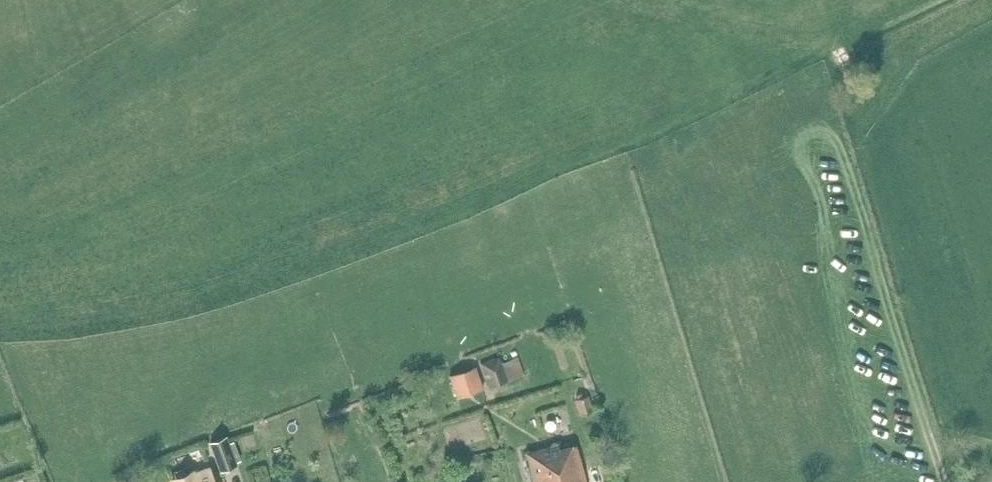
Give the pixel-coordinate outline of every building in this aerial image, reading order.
[(518,357),(502,363),(499,356),(481,362),(489,386),(508,380),(525,374),(518,357)] [(457,398),(483,389),(475,368),(449,376),(457,398)] [(580,414),(593,411),(588,395),(576,399),(580,414)] [(209,442),(220,472),(238,465),(237,462),(242,461),(235,441),(230,443),(227,436),(209,442)] [(576,445),(560,449),(559,445),(528,453),(535,481),(586,481),(576,445)] [(170,481),(217,481),(210,465),(195,471),(195,469),(169,479),(170,481)]
